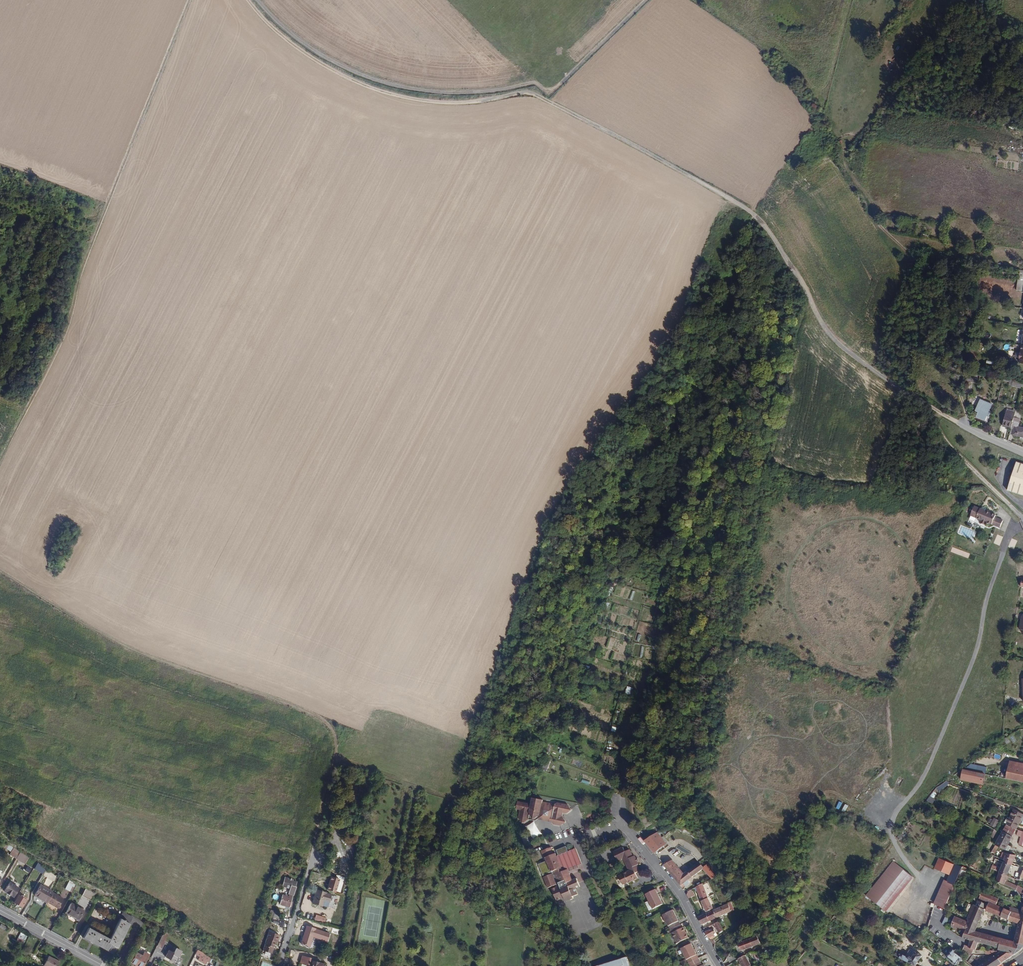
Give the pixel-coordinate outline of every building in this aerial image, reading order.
[(1021,388),(1022,382),(1013,380),(1012,385),(1012,386),(1021,388)] [(989,412),(992,404),(980,399),(974,411),(978,412),(975,417),(984,421),(987,416),(988,417),(990,412),(989,412)] [(1017,425),(1020,413),(1015,411),(1014,413),(1011,427),(1010,429),(1009,433),(1019,435),(1022,436),(1022,427),(1017,425)] [(1011,427),(1014,413),(1013,413),(1012,414),(1006,412),(1006,415),(1005,415),(1002,425),(1011,427)] [(1017,462),(1008,491),(1022,496),(1022,464),(1017,462)] [(992,525),(996,526),(1000,528),(1003,521),(995,517),(996,515),(991,513),(991,512),(986,510),(985,511),(974,507),(970,516),(981,521),(980,524),(985,526),(987,523),(992,525)] [(984,774),(986,767),(976,765),(975,767),(969,766),(968,770),(984,774)] [(1014,766),(1009,765),(1006,779),(1022,782),(1022,768),(1014,766)] [(968,770),(963,769),(962,770),(960,779),(966,780),(968,770)] [(982,784),(984,774),(968,770),(966,780),(982,784)] [(940,790),(950,783),(946,781),(936,788),(940,790)] [(930,796),(927,800),(929,801),(933,804),(936,800),(930,796)] [(536,805),(520,803),(519,816),(524,828),(532,824),(540,825),(544,823),(546,825),(555,826),(563,830),(570,825),(565,824),(566,817),(572,817),(576,814),(573,806),(561,804),(561,807),(548,806),(549,803),(537,801),(536,805)] [(1022,815),(1022,814),(1013,810),(1006,825),(1016,829),(1022,815)] [(1013,836),(1016,829),(1006,825),(1005,824),(1002,832),(1013,836)] [(667,841),(658,831),(652,834),(662,846),(667,841)] [(1013,836),(1002,832),(1001,834),(995,845),(999,847),(1000,848),(1006,850),(1009,851),(1011,846),(1009,845),(1013,836)] [(529,841),(526,833),(520,836),(523,843),(529,841)] [(662,846),(652,834),(646,839),(656,851),(662,846)] [(21,851),(14,847),(10,855),(16,859),(21,851)] [(639,862),(638,859),(637,860),(635,857),(633,858),(630,851),(626,853),(623,848),(614,853),(615,855),(618,854),(620,858),(617,859),(618,861),(623,859),(626,866),(627,865),(630,872),(619,877),(623,885),(628,882),(634,880),(634,882),(639,880),(636,874),(641,872),(638,866),(639,866),(638,863),(639,862)] [(568,871),(583,864),(576,850),(557,858),(556,855),(554,855),(551,849),(541,853),(546,863),(548,862),(553,874),(554,873),(555,877),(556,876),(560,885),(559,885),(561,888),(553,891),(558,903),(566,900),(568,904),(576,900),(575,898),(580,896),(577,890),(581,888),(577,879),(573,881),(568,871)] [(26,864),(30,856),(21,851),(16,859),(26,864)] [(1013,863),(1016,855),(1006,854),(1004,860),(1004,862),(1003,863),(1012,865),(1013,863)] [(950,875),(954,864),(938,858),(934,869),(935,869),(950,875)] [(664,865),(681,885),(688,880),(692,877),(687,871),(684,874),(672,860),(671,859),(664,865)] [(688,870),(698,862),(698,861),(693,865),(690,862),(684,866),(687,870),(686,871),(687,871),(688,870)] [(44,874),(48,867),(39,862),(35,869),(44,874)] [(693,876),(702,868),(710,878),(716,874),(707,864),(703,867),(698,862),(688,870),(693,876)] [(888,911),(914,878),(894,862),(866,896),(888,911)] [(1008,875),(1012,865),(1003,863),(1000,872),(1008,875)] [(958,878),(962,868),(954,864),(950,875),(947,881),(954,884),(955,884),(958,878)] [(1006,881),(1008,875),(1000,872),(996,881),(1005,885),(1006,881)] [(552,874),(544,876),(547,887),(556,885),(552,874)] [(287,905),(290,893),(291,893),(293,885),(292,885),(294,880),(290,879),(290,877),(282,875),(280,884),(283,885),(284,883),(288,884),(287,886),(285,891),(286,892),(285,895),(280,893),(277,902),(287,905)] [(944,880),(934,904),(935,904),(944,908),(954,884),(947,881),(944,880)] [(1016,890),(1018,885),(1006,881),(1005,885),(1016,890)] [(15,897),(20,888),(16,885),(10,882),(5,891),(15,897)] [(73,892),(75,884),(68,883),(66,890),(73,892)] [(695,887),(700,900),(703,906),(706,911),(713,907),(708,898),(708,897),(702,883),(695,887)] [(44,901),(50,890),(42,886),(36,896),(44,901)] [(96,901),(100,892),(88,886),(84,894),(96,901)] [(322,903),(325,889),(314,886),(310,900),(322,903)] [(663,903),(657,893),(659,892),(657,888),(645,894),(646,896),(652,909),(663,903)] [(59,908),(65,898),(54,892),(49,902),(59,908)] [(982,892),(980,898),(990,902),(997,905),(999,899),(982,892)] [(23,907),(29,898),(21,893),(15,903),(23,907)] [(985,909),(987,904),(977,900),(975,905),(985,909)] [(717,917),(731,911),(729,905),(731,904),(730,902),(722,905),(713,909),(717,917)] [(1000,916),(1004,908),(997,905),(990,902),(986,910),(1000,916)] [(80,919),(84,910),(72,903),(69,907),(72,908),(69,913),(80,919)] [(966,929),(976,931),(985,910),(985,909),(975,905),(973,905),(973,906),(967,921),(963,928),(966,929)] [(1020,914),(1022,910),(1011,906),(1009,910),(1012,911),(1014,912),(1016,913),(1020,914)] [(1008,920),(1012,911),(1009,910),(1004,908),(1000,916),(1008,920)] [(680,923),(672,909),(662,914),(668,925),(670,928),(680,923)] [(717,917),(713,909),(699,915),(703,923),(716,918),(717,917)] [(280,918),(281,913),(272,910),(270,916),(280,918)] [(1014,912),(1012,911),(1008,920),(1008,921),(1018,924),(1020,914),(1016,913),(1014,912)] [(963,928),(967,921),(955,916),(951,926),(958,928),(963,928)] [(117,948),(130,923),(120,918),(109,939),(88,927),(83,937),(83,938),(107,951),(110,944),(117,948)] [(723,931),(718,921),(714,923),(720,934),(723,931)] [(682,927),(680,923),(670,928),(672,932),(685,929),(683,926),(682,927)] [(329,933),(306,925),(300,943),(309,946),(312,937),(327,942),(329,933)] [(689,937),(685,929),(672,932),(677,942),(689,937)] [(718,935),(715,931),(712,932),(710,929),(705,932),(708,937),(709,937),(710,939),(712,939),(718,935)] [(979,942),(998,948),(1002,938),(978,932),(976,931),(966,929),(963,938),(967,939),(971,940),(979,942)] [(269,944),(271,939),(272,940),(274,941),(277,933),(265,930),(259,949),(268,952),(270,945),(269,944)] [(1016,933),(1015,937),(1014,942),(1022,944),(1022,935),(1016,933)] [(743,949),(761,942),(758,934),(745,939),(740,942),(743,949)] [(162,948),(167,939),(163,937),(158,946),(162,948)] [(1002,938),(998,948),(997,950),(1001,951),(1004,952),(1015,954),(1021,950),(1022,948),(1022,944),(1014,942),(1002,938)] [(979,942),(971,940),(970,941),(969,944),(968,947),(975,950),(976,950),(979,942)] [(699,958),(691,943),(681,948),(687,961),(688,961),(689,963),(699,958)] [(972,954),(975,950),(968,947),(965,945),(963,950),(972,954)] [(180,957),(183,951),(174,947),(172,952),(169,950),(166,956),(176,961),(179,956),(180,957)] [(963,958),(954,951),(955,950),(953,948),(947,956),(952,960),(951,961),(955,964),(959,959),(960,960),(963,958)] [(737,957),(733,949),(732,951),(728,957),(730,961),(737,957)] [(212,958),(204,954),(204,953),(199,950),(197,955),(201,957),(200,960),(209,965),(212,958)] [(1004,961),(1015,954),(1004,952),(1001,951),(998,953),(995,954),(1002,963),(1004,961)] [(916,965),(922,955),(916,952),(912,957),(909,955),(908,957),(903,954),(902,956),(900,955),(899,957),(916,965)] [(150,956),(144,953),(142,957),(137,955),(132,964),(135,965),(144,965),(150,956)] [(745,954),(738,958),(743,965),(751,965),(752,965),(745,954)] [(976,959),(981,955),(973,954),(968,961),(971,964),(976,959)] [(995,954),(992,956),(981,955),(976,959),(982,963),(979,965),(998,965),(1002,963),(995,954)] [(60,961),(59,961),(57,960),(56,963),(52,962),(54,959),(48,956),(44,965),(57,965),(60,961)] [(321,959),(310,956),(308,965),(315,965),(319,965),(321,959)] [(627,956),(599,965),(630,965),(627,956)]
